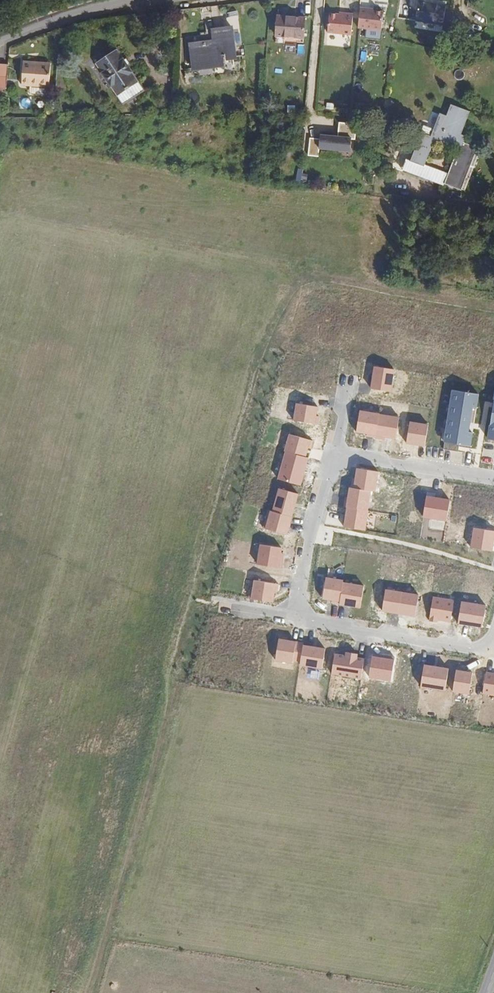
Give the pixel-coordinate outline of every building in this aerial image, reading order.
[(446,5),(418,1),(415,21),(443,26),(446,5)] [(362,10),(359,30),(382,33),(385,15),(375,14),(370,13),(370,11),(362,10)] [(332,14),(331,16),(329,31),(351,34),(354,15),(347,14),(347,16),(341,15),(332,14)] [(306,19),(278,17),(276,38),(304,40),(306,19)] [(190,71),(218,69),(236,68),(233,31),(223,31),(212,32),(213,44),(188,46),(190,71)] [(117,52),(96,67),(117,99),(139,84),(117,52)] [(33,66),(34,63),(25,62),(21,85),(29,86),(29,92),(30,94),(46,97),(48,90),(49,90),(52,69),(33,66)] [(420,131),(454,140),(455,135),(449,132),(457,111),(438,104),(434,114),(428,111),(420,131)] [(436,149),(473,158),(476,149),(453,141),(454,140),(420,131),(419,135),(408,131),(404,141),(419,145),(420,142),(436,149)] [(319,158),(321,139),(312,138),(309,157),(319,158)] [(353,143),(321,139),(320,152),(351,156),(353,143)] [(410,167),(419,145),(404,141),(396,161),(410,167)] [(429,183),(465,187),(473,158),(436,149),(441,151),(429,183)] [(370,389),(391,393),(395,370),(374,366),(370,389)] [(479,394),(451,390),(443,442),(445,442),(459,444),(471,446),(473,433),(469,433),(473,409),(477,409),(479,394)] [(318,406),(296,403),(293,422),(315,426),(318,406)] [(380,413),(360,409),(356,431),(376,434),(380,413)] [(399,416),(380,413),(376,434),(376,437),(395,440),(399,416)] [(429,424),(410,421),(406,442),(425,445),(429,424)] [(311,441),(289,435),(285,451),(306,457),(311,441)] [(459,444),(445,442),(443,448),(458,451),(459,444)] [(306,457),(285,451),(277,480),(298,486),(306,457)] [(356,467),(353,489),(371,492),(375,492),(378,471),(356,467)] [(299,494),(277,488),(271,511),(293,517),(299,494)] [(368,511),(371,492),(353,489),(349,488),(346,508),(368,511)] [(423,517),(446,521),(450,499),(427,496),(423,517)] [(368,511),(346,508),(343,527),(365,530),(369,511),(368,511)] [(288,535),(293,517),(271,511),(266,529),(288,535)] [(470,546),(493,550),(493,541),(493,530),(473,527),(470,546)] [(260,545),(257,565),(281,568),(284,548),(260,545)] [(343,580),(326,578),(322,599),(340,602),(343,583),(343,580)] [(279,584),(253,580),(250,598),(274,602),(275,595),(277,595),(279,584)] [(364,586),(343,583),(340,602),(339,605),(361,609),(364,586)] [(419,595),(386,589),(383,610),(416,616),(419,595)] [(454,600),(432,596),(429,618),(451,622),(454,600)] [(486,606),(461,602),(458,624),(482,628),(486,606)] [(294,660),(301,661),(303,645),(304,642),(279,638),(275,662),(293,665),(294,660)] [(300,665),(323,669),(326,648),(303,645),(301,661),(300,665)] [(331,674),(362,679),(365,658),(358,657),(358,654),(345,652),(345,655),(335,653),(331,674)] [(394,659),(371,656),(368,677),(390,681),(394,659)] [(445,691),(449,668),(424,664),(421,687),(445,691)] [(473,672),(456,670),(452,692),(469,695),(473,672)] [(486,672),(482,693),(493,695),(493,673),(486,672)]
